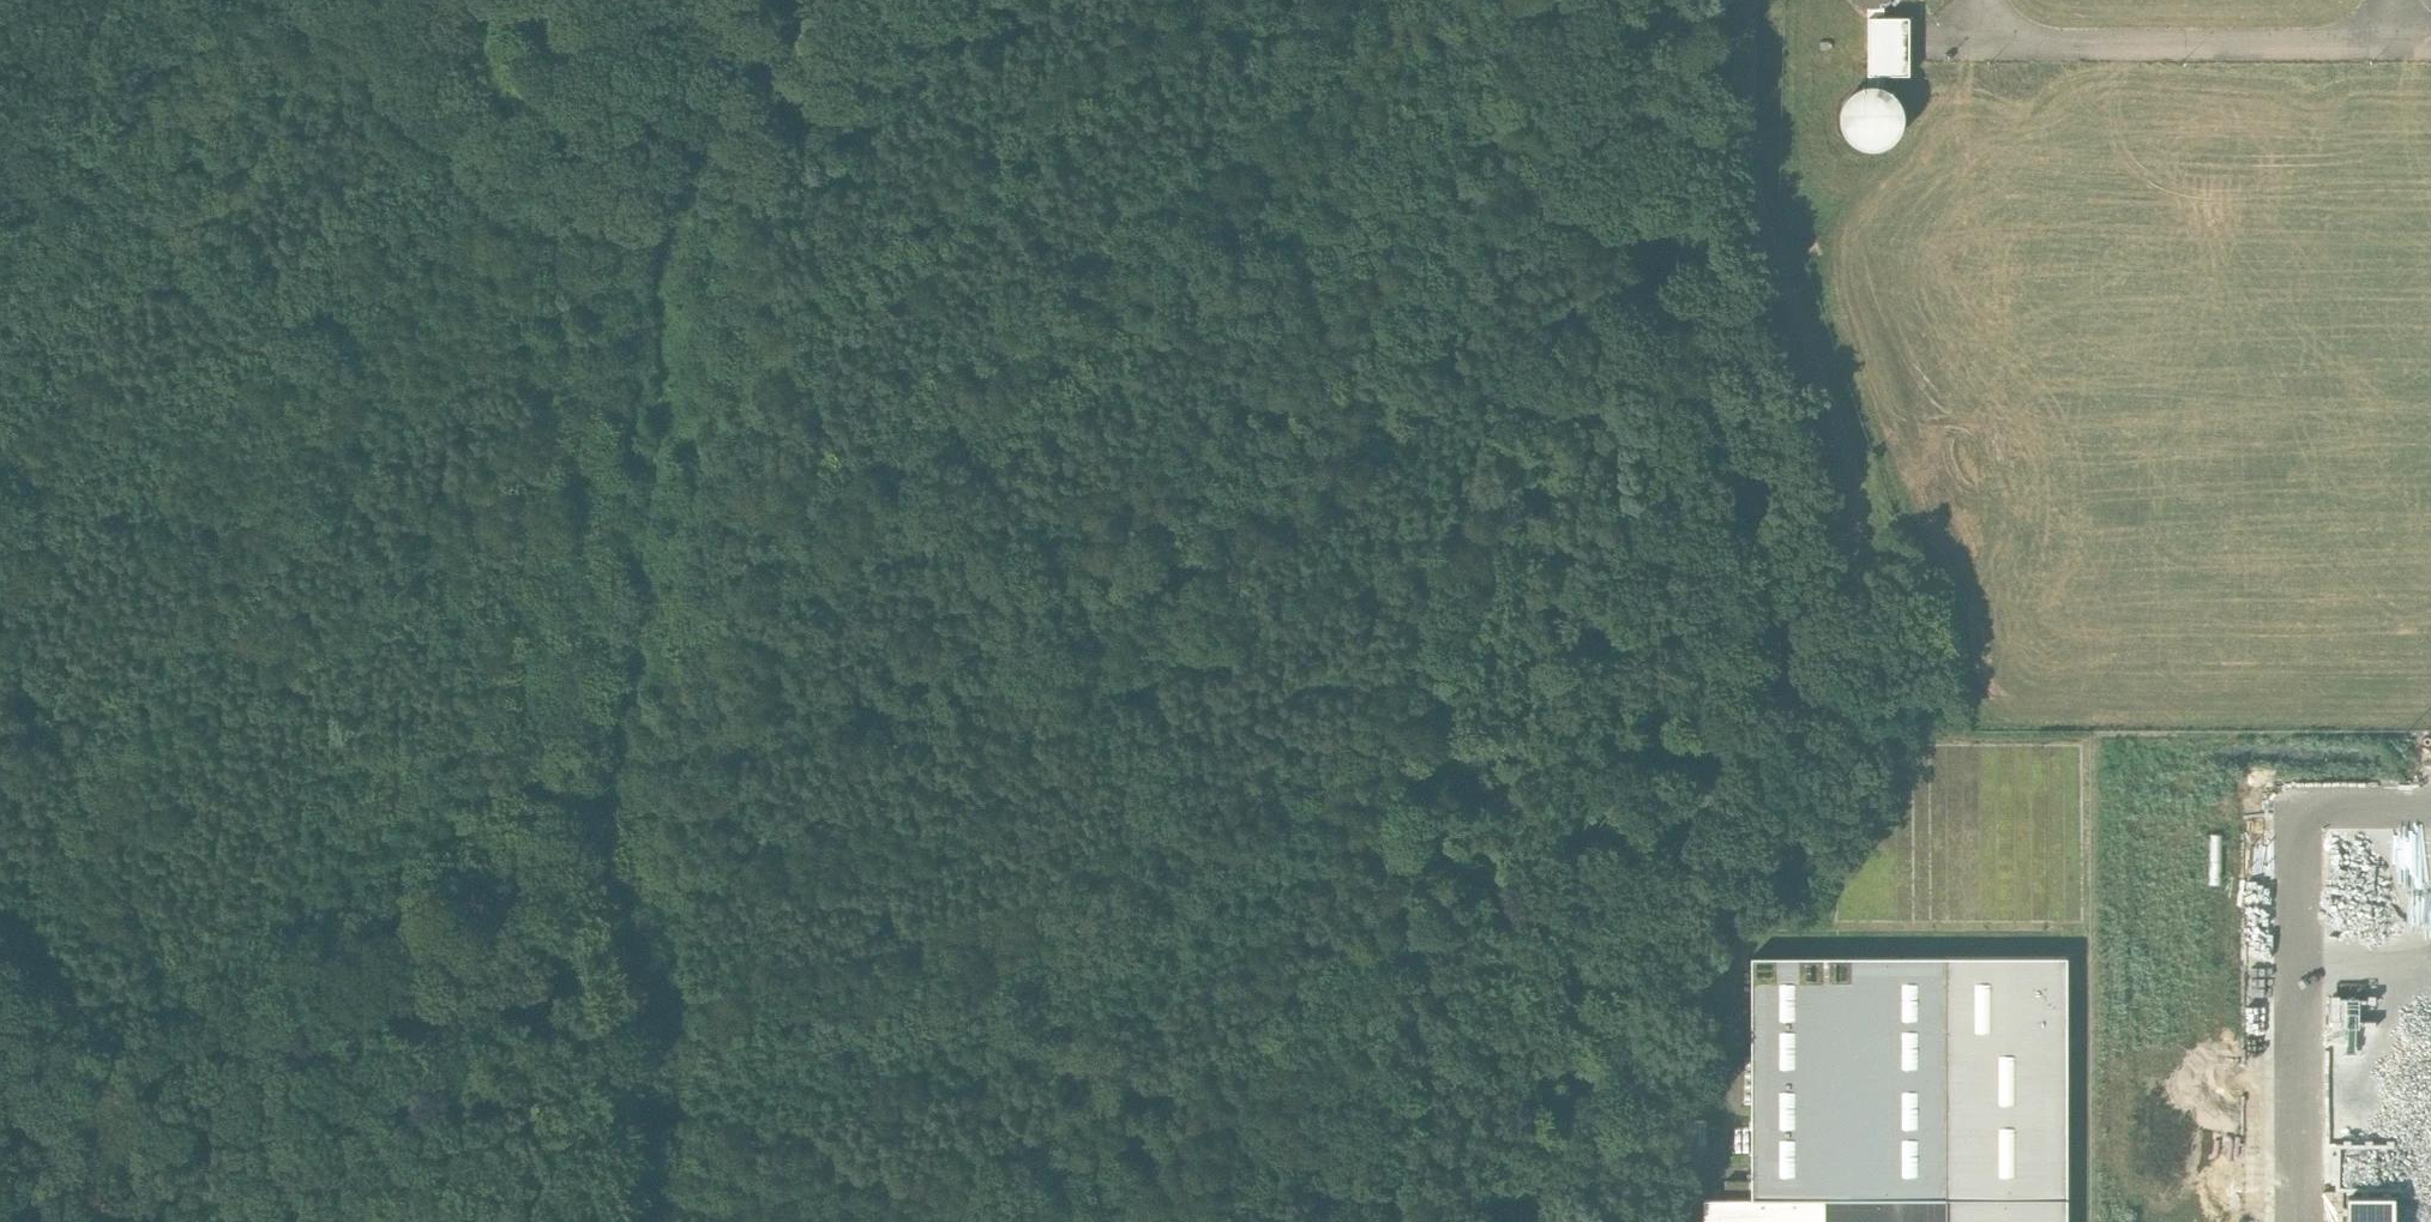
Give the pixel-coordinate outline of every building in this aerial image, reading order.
[(1871,76),(1913,76),(1914,15),(1888,14),(1888,0),(1848,0),(1848,1),(1871,1),(1871,76)] [(1860,96),(1859,130),(1884,131),(1884,96),(1860,96)] [(1938,958),(1850,958),(1757,958),(1752,1181),(1731,1182),(1731,1199),(1704,1199),(1704,1221),(2067,1221),(2066,958),(1938,958)] [(2402,1197),(2350,1197),(2350,1221),(2402,1221),(2402,1197)]
